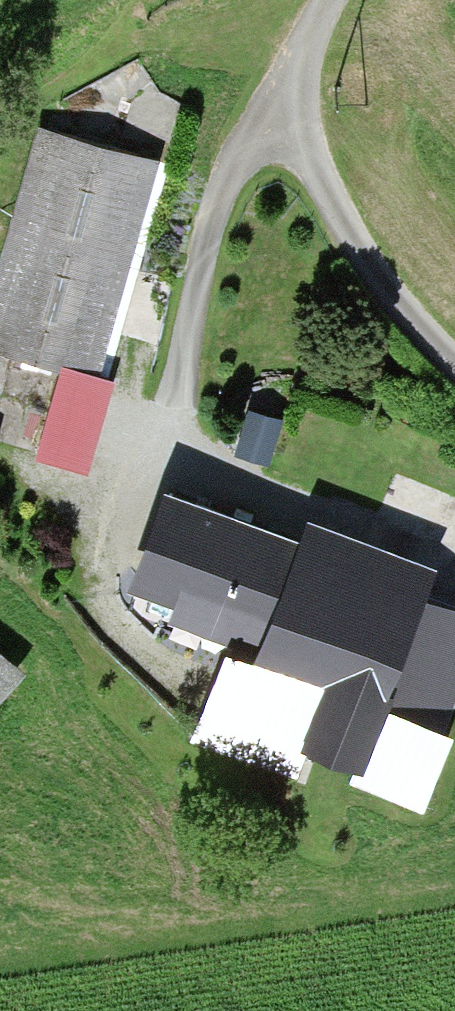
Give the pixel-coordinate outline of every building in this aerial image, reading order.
[(0,258),(0,343),(58,358),(100,369),(155,163),(34,131),(0,258)] [(100,369),(58,358),(34,451),(76,462),(100,369)] [(248,411),(237,450),(264,457),(275,418),(248,411)] [(260,649),(304,534),(178,486),(142,581),(180,596),(172,616),(240,641),(260,649)] [(304,534),(260,649),(383,696),(424,588),(434,562),(401,549),(371,538),(311,515),(304,534)] [(424,588),(383,696),(445,719),(449,708),(454,693),(454,600),(424,588)] [(445,719),(383,696),(260,649),(240,641),(202,742),(283,773),(294,743),(418,791),(445,719)] [(21,670),(0,654),(0,699),(21,670)]
